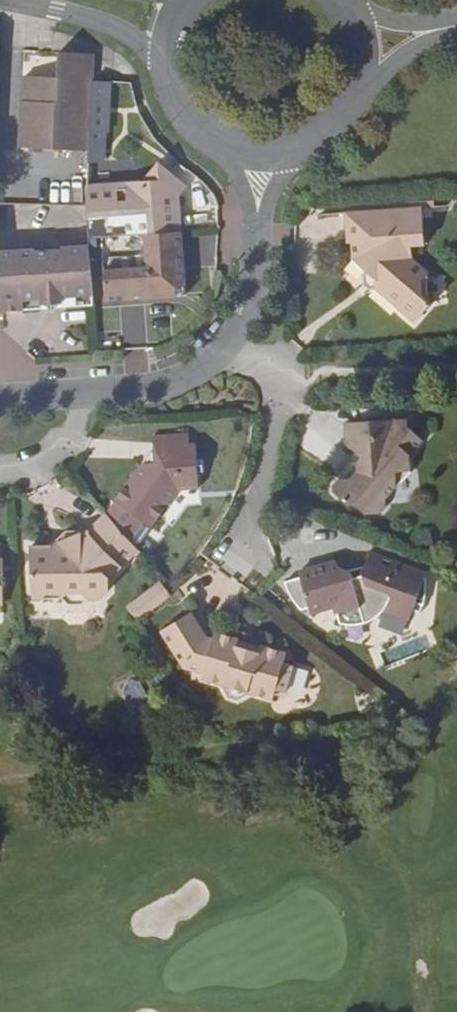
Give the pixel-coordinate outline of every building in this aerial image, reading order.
[(86,54),(58,52),(58,77),(25,76),(24,101),(21,101),(19,148),(89,151),(90,134),(92,81),(93,61),(86,54)] [(110,82),(92,81),(90,134),(102,134),(104,104),(108,104),(110,82)] [(142,181),(88,184),(86,206),(89,238),(101,237),(183,231),(180,196),(188,187),(158,162),(142,181)] [(422,207),(344,212),(346,244),(351,244),(352,259),(376,280),(374,283),(375,290),(414,324),(433,303),(424,296),(423,282),(430,274),(413,259),(411,247),(425,247),(422,207)] [(183,231),(101,237),(105,302),(177,297),(176,296),(186,295),(185,287),(186,286),(183,231)] [(0,251),(0,313),(39,310),(39,305),(67,304),(67,308),(93,306),(89,245),(0,251)] [(407,418),(344,423),(345,450),(351,449),(361,458),(357,463),(357,472),(351,479),(340,479),(338,480),(332,487),(333,493),(349,507),(352,503),(367,516),(380,516),(386,507),(387,499),(397,487),(397,472),(411,471),(410,457),(423,441),(408,426),(407,418)] [(189,433),(152,435),(153,449),(154,462),(143,464),(141,464),(114,501),(152,528),(179,492),(199,490),(197,459),(189,459),(189,443),(189,433)] [(153,449),(143,464),(154,462),(153,449)] [(346,462),(339,469),(340,479),(351,479),(357,472),(357,463),(346,462)] [(411,471),(397,472),(397,487),(411,471)] [(51,547),(30,547),(33,598),(40,598),(45,592),(59,592),(65,598),(70,592),(82,592),(86,599),(99,599),(107,591),(109,579),(138,550),(107,515),(91,530),(82,530),(82,546),(76,551),(68,552),(57,541),(51,547)] [(68,531),(57,541),(68,552),(76,551),(82,546),(82,530),(68,531)] [(336,561),(298,571),(300,578),(284,582),(286,586),(287,590),(289,594),(290,596),(291,598),(292,600),(298,608),(302,611),(309,608),(311,615),(333,608),(335,616),(336,615),(339,623),(343,624),(347,624),(351,625),(356,625),(360,624),(365,623),(368,622),(371,621),(374,619),(377,617),(380,615),(383,612),(384,611),(385,610),(385,609),(386,607),(387,606),(388,605),(412,614),(417,601),(424,604),(426,599),(427,594),(427,588),(428,583),(428,577),(427,574),(367,552),(366,567),(366,574),(353,577),(352,574),(346,571),(337,566),(336,561)] [(366,567),(346,571),(352,574),(353,577),(366,574),(366,567)] [(160,582),(127,606),(132,614),(166,589),(160,582)] [(166,589),(132,614),(138,622),(171,597),(166,589)] [(82,592),(70,592),(65,598),(70,603),(83,603),(86,599),(82,592)] [(424,604),(417,601),(412,614),(420,616),(424,604)] [(409,622),(412,614),(388,605),(387,606),(386,607),(385,609),(385,610),(384,611),(383,612),(409,622)] [(192,612),(160,632),(183,670),(201,675),(200,680),(223,687),(227,698),(237,700),(248,694),(271,701),(275,690),(286,694),(294,667),(283,663),(287,652),(261,645),(259,650),(237,643),(239,639),(214,631),(213,638),(207,636),(192,612)]
